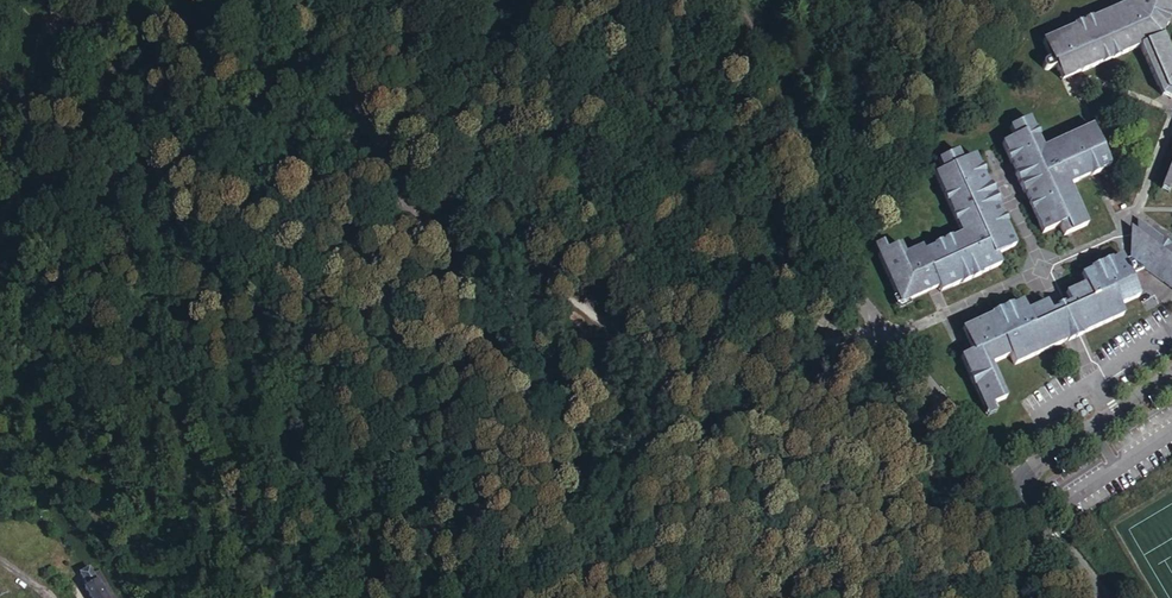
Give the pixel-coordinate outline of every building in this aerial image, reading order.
[(1131,9),(1046,46),(1053,62),(1051,64),(1047,65),(1046,66),(1045,67),(1045,69),(1045,71),(1046,72),(1047,73),(1048,74),(1049,74),(1051,74),(1059,70),(1065,84),(1079,78),(1083,76),(1143,50),(1165,98),(1171,101),(1171,58),(1161,36),(1168,19),(1171,8),(1171,0),(1134,0),(1131,9)] [(1114,169),(1092,121),(1043,142),(1035,122),(1015,131),(1020,141),(1008,147),(1046,236),(1063,229),(1067,239),(1089,229),(1071,188),(1101,175),(1114,169)] [(947,173),(938,177),(965,239),(926,256),(924,251),(908,258),(904,248),(889,254),(881,258),(903,308),(938,293),(942,291),(944,296),(1004,269),(999,258),(1018,249),(979,159),(967,164),(962,153),(942,162),(947,173)] [(1153,231),(1141,221),(1140,234),(1134,230),(1132,259),(1153,231)] [(1153,231),(1132,259),(1147,270),(1171,288),(1171,244),(1153,231)] [(877,250),(881,258),(889,254),(885,246),(877,250)] [(1147,270),(1132,259),(1126,262),(1132,277),(1147,270)] [(964,361),(987,413),(997,408),(1010,402),(997,372),(1016,364),(1018,368),(1077,342),(1128,319),(1122,307),(1142,299),(1132,277),(1126,262),(1125,260),(1084,278),(1088,288),(1059,301),(1030,314),(1026,305),(965,332),(976,356),(964,361)] [(1000,417),(997,408),(987,413),(990,421),(1000,417)] [(100,571),(94,574),(90,568),(82,573),(89,585),(86,587),(92,597),(116,597),(100,571)]
